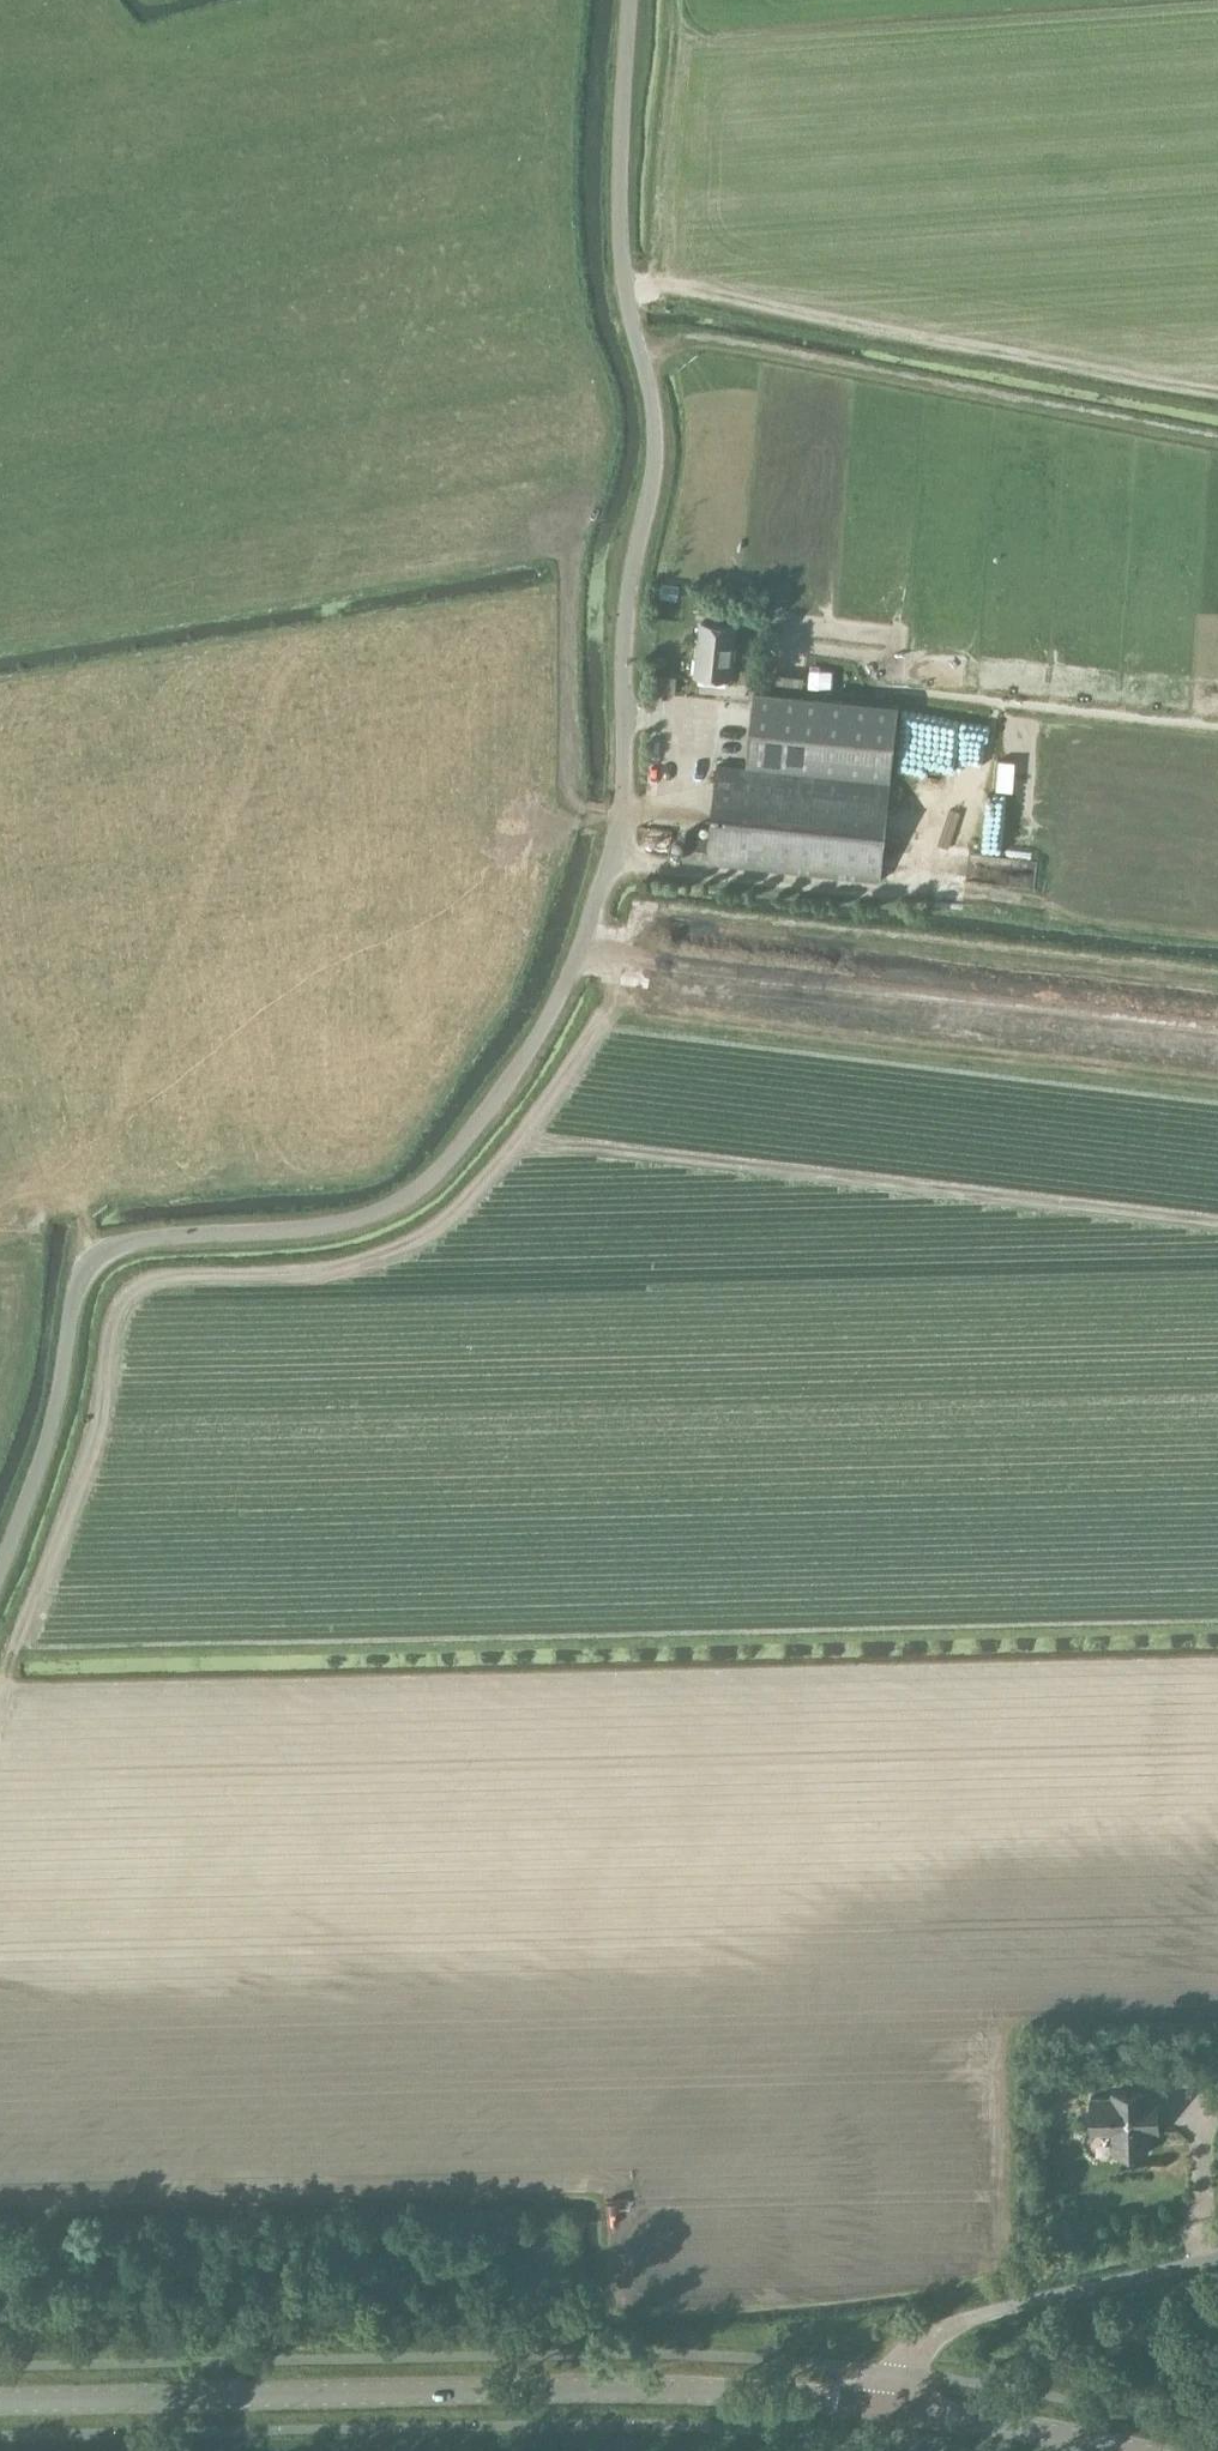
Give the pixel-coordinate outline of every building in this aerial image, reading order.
[(699,676),(732,680),(738,627),(705,624),(699,676)] [(655,674),(653,688),(668,689),(669,675),(655,674)] [(749,765),(893,781),(901,708),(757,692),(749,765)] [(688,832),(685,860),(882,881),(892,785),(719,765),(711,834),(688,832)] [(1092,2132),(1113,2132),(1113,2153),(1124,2153),(1125,2155),(1126,2157),(1128,2159),(1131,2159),(1134,2159),(1136,2158),(1137,2156),(1138,2154),(1139,2152),(1148,2152),(1148,2131),(1159,2131),(1158,2097),(1147,2097),(1147,2092),(1112,2093),(1113,2098),(1091,2098),(1092,2132)]
